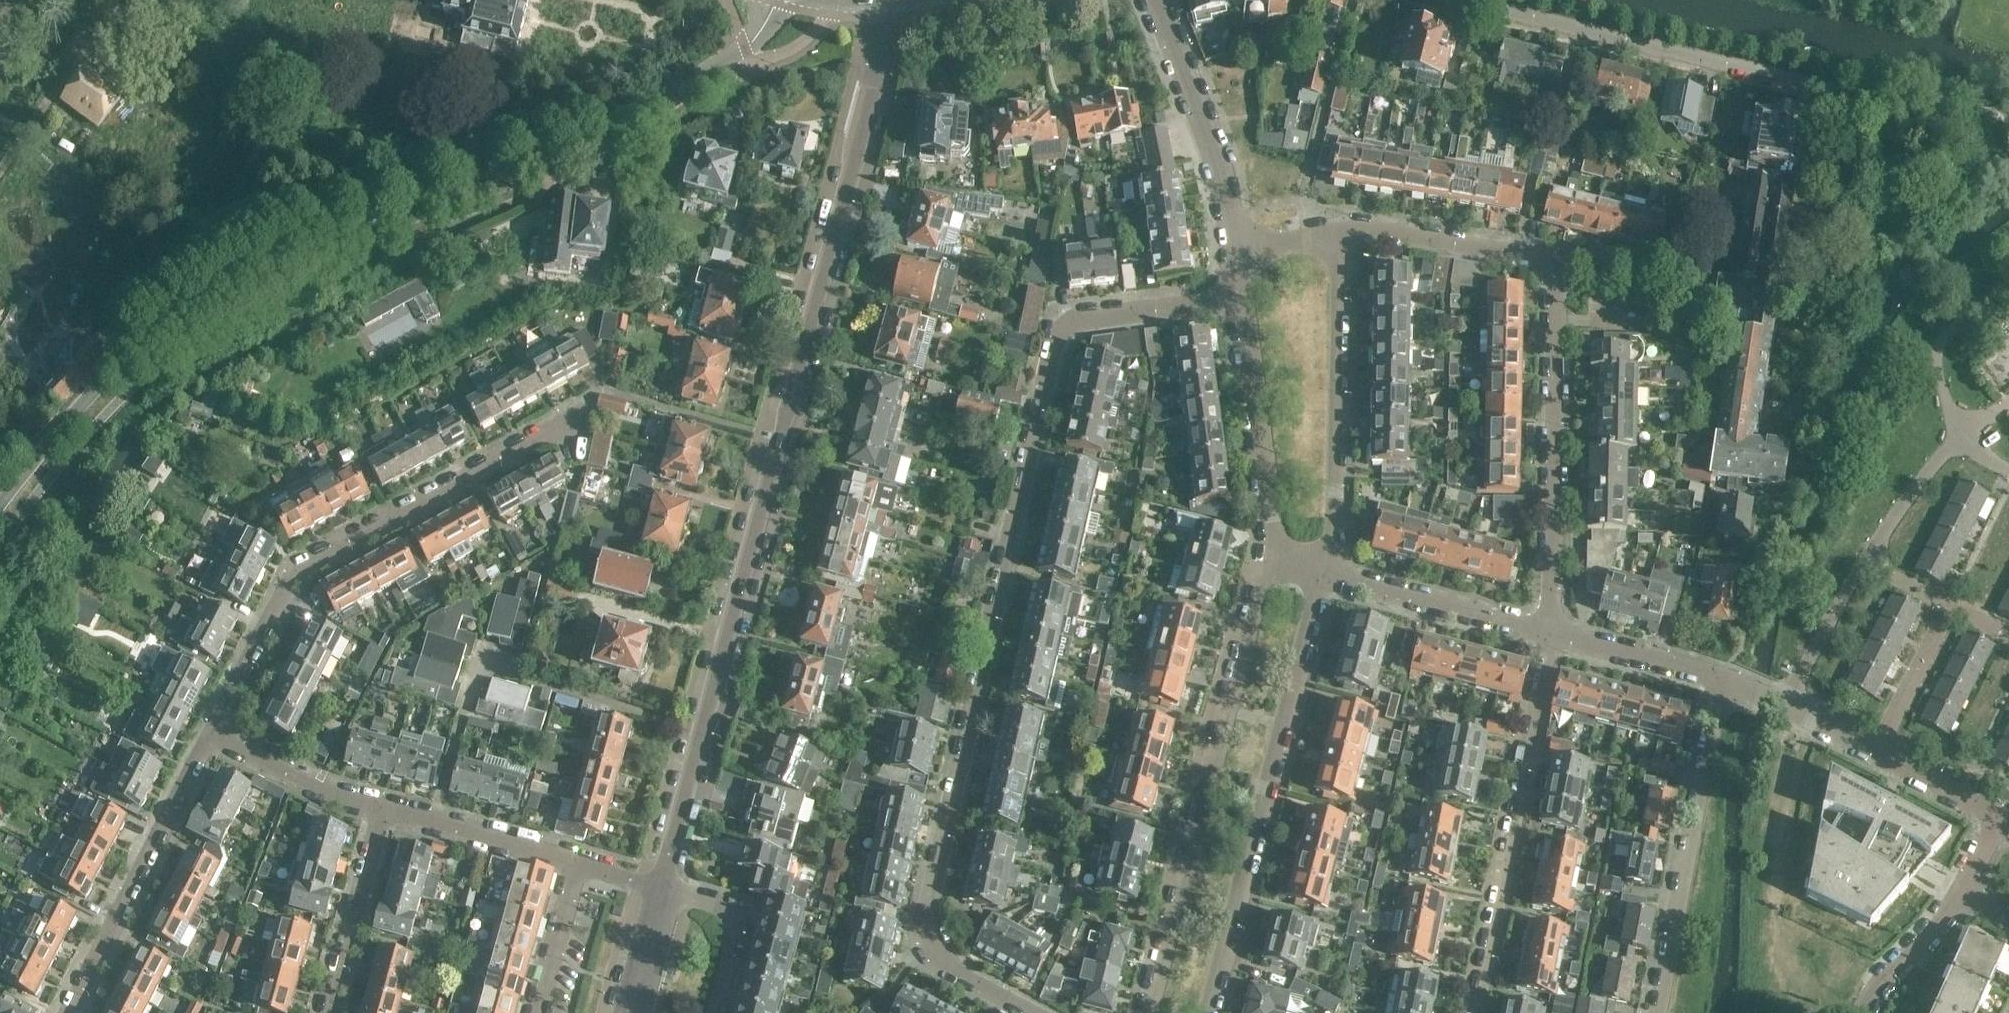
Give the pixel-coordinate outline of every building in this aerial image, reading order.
[(459,46),(484,52),(484,55),(513,61),(516,48),(517,49),(529,0),(447,0),(444,12),(466,18),(459,46)] [(1191,15),(1193,15),(1195,23),(1210,22),(1209,11),(1228,7),(1227,0),(1188,0),(1191,15)] [(1244,20),(1253,20),(1253,19),(1268,17),(1287,16),(1287,15),(1294,11),(1298,0),(1246,0),(1244,20)] [(1320,5),(1322,5),(1311,45),(1330,50),(1341,8),(1343,0),(1321,0),(1320,5)] [(1409,38),(1401,70),(1424,76),(1424,79),(1428,79),(1427,86),(1440,89),(1442,78),(1445,79),(1450,57),(1452,58),(1455,45),(1447,43),(1450,31),(1430,26),(1427,20),(1421,19),(1416,22),(1413,22),(1412,25),(1403,23),(1400,36),(1409,38)] [(1563,64),(1546,60),(1547,54),(1504,43),(1502,50),(1501,49),(1498,60),(1500,60),(1499,62),(1495,77),(1493,83),(1503,85),(1505,80),(1506,72),(1558,85),(1560,79),(1563,64)] [(1309,54),(1301,88),(1306,91),(1305,93),(1300,92),(1298,101),(1317,105),(1320,94),(1320,93),(1329,58),(1309,54)] [(1596,93),(1595,93),(1594,95),(1625,103),(1623,113),(1642,118),(1651,88),(1639,85),(1641,75),(1603,66),(1596,93)] [(125,94),(85,67),(63,102),(102,128),(125,94)] [(1470,69),(1461,67),(1458,78),(1467,81),(1470,69)] [(1362,79),(1364,71),(1354,68),(1352,76),(1362,79)] [(1440,98),(1452,100),(1456,82),(1444,79),(1440,98)] [(1338,82),(1331,109),(1345,112),(1351,85),(1338,82)] [(1662,119),(1661,119),(1660,120),(1673,122),(1685,139),(1694,135),(1708,138),(1716,100),(1702,97),(1703,92),(1668,86),(1662,119)] [(1128,94),(1100,100),(1107,137),(1107,138),(1137,132),(1138,138),(1142,137),(1141,134),(1141,129),(1137,113),(1132,114),(1128,94)] [(1565,96),(1556,94),(1548,125),(1557,127),(1565,96)] [(1077,130),(1076,131),(1079,143),(1080,142),(1081,147),(1092,145),(1091,140),(1107,137),(1100,100),(1097,101),(1094,99),(1088,100),(1086,104),(1072,106),(1077,130)] [(920,158),(950,161),(951,152),(964,154),(970,149),(971,133),(968,132),(969,114),(964,110),(953,110),(954,107),(943,106),(942,108),(940,107),(937,101),(931,100),(927,106),(924,106),(920,158)] [(997,142),(998,154),(1001,170),(1010,168),(1008,158),(1012,158),(1011,152),(1031,149),(1032,149),(1027,111),(1027,109),(1026,109),(1025,100),(1008,103),(1009,112),(1009,114),(993,116),(994,126),(992,126),(994,142),(997,142)] [(1424,116),(1426,103),(1418,102),(1416,115),(1424,116)] [(1486,118),(1489,109),(1466,103),(1464,112),(1486,118)] [(1287,130),(1284,149),(1305,153),(1312,123),(1297,120),(1299,107),(1289,105),(1284,129),(1287,130)] [(1048,109),(1027,111),(1032,149),(1031,149),(1034,166),(1043,165),(1042,156),(1064,153),(1067,152),(1068,152),(1068,149),(1070,139),(1069,134),(1068,134),(1061,135),(1060,125),(1056,126),(1055,121),(1050,122),(1048,109)] [(1745,115),(1742,135),(1753,136),(1748,168),(1796,176),(1805,127),(1797,125),(1799,117),(1793,111),(1783,109),(1776,114),(1775,116),(1756,114),(1755,116),(1745,115)] [(1160,114),(1151,115),(1153,124),(1162,122),(1160,114)] [(1372,136),(1375,122),(1367,121),(1364,135),(1372,136)] [(762,131),(753,162),(762,164),(761,166),(799,176),(804,152),(815,153),(818,138),(809,134),(809,133),(791,128),(781,126),(779,134),(770,132),(770,133),(762,131)] [(1536,151),(1546,154),(1553,128),(1542,126),(1536,151)] [(1142,137),(1144,146),(1169,140),(1167,128),(1141,134),(1142,137)] [(1411,143),(1413,129),(1405,128),(1403,142),(1411,143)] [(1553,128),(1546,154),(1557,156),(1563,131),(1553,128)] [(891,131),(888,150),(903,152),(906,134),(891,131)] [(1284,149),(1286,135),(1262,134),(1260,145),(1284,149)] [(1458,151),(1460,137),(1452,136),(1450,149),(1458,151)] [(1455,167),(1450,200),(1473,204),(1478,171),(1480,160),(1466,157),(1469,138),(1460,137),(1456,163),(1455,167)] [(1363,143),(1338,139),(1337,150),(1321,148),(1316,170),(1333,172),(1331,182),(1356,186),(1361,152),(1362,147),(1363,143)] [(1144,146),(1146,157),(1172,152),(1169,140),(1144,146)] [(1478,171),(1473,204),(1496,208),(1507,145),(1499,144),(1496,158),(1495,158),(1493,169),(1492,169),(1491,174),(1478,171)] [(1401,147),(1387,145),(1385,156),(1379,190),(1403,194),(1408,160),(1409,155),(1399,154),(1401,147)] [(1507,145),(1496,208),(1520,212),(1526,177),(1512,174),(1512,173),(1514,161),(1513,161),(1515,146),(1507,145)] [(686,175),(683,184),(688,189),(687,191),(727,201),(738,161),(719,156),(715,150),(704,147),(699,151),(694,171),(692,170),(692,172),(686,175)] [(1374,149),(1362,147),(1361,152),(1356,186),(1379,190),(1385,156),(1373,154),(1374,149)] [(1068,152),(1067,152),(1065,165),(1075,167),(1079,152),(1068,149),(1068,152)] [(1172,152),(1146,157),(1149,169),(1174,163),(1172,152)] [(1593,167),(1596,156),(1588,154),(1585,165),(1593,167)] [(1420,157),(1409,155),(1408,160),(1403,194),(1426,198),(1426,196),(1432,164),(1420,162),(1420,157)] [(1432,164),(1426,196),(1450,200),(1455,167),(1456,163),(1445,161),(1444,166),(1432,164)] [(1151,179),(1141,180),(1130,182),(1134,206),(1145,205),(1181,200),(1178,176),(1176,176),(1176,168),(1174,163),(1149,169),(1151,179)] [(1192,170),(1191,163),(1182,164),(1184,172),(1192,170)] [(1744,175),(1745,166),(1729,163),(1727,172),(1744,175)] [(1607,165),(1605,172),(1612,173),(1614,167),(1607,165)] [(1105,184),(1103,173),(1092,175),(1094,186),(1105,184)] [(985,176),(986,195),(992,195),(991,185),(997,185),(997,176),(985,176)] [(1751,177),(1735,278),(1718,275),(1713,312),(1738,316),(1739,311),(1752,312),(1774,316),(1776,316),(1792,202),(1793,196),(1771,192),(1773,180),(1751,177)] [(1566,189),(1551,185),(1550,189),(1543,221),(1567,227),(1575,192),(1578,182),(1569,179),(1566,189)] [(1651,185),(1648,199),(1656,201),(1660,187),(1657,187),(1651,185)] [(913,211),(911,219),(949,230),(961,233),(966,213),(990,217),(991,210),(1003,212),(1004,198),(986,195),(960,191),(940,189),(938,199),(922,195),(918,209),(913,211)] [(1599,198),(1575,192),(1567,227),(1590,233),(1599,198)] [(549,240),(533,238),(529,267),(545,269),(545,271),(571,274),(573,258),(601,261),(602,257),(605,257),(611,209),(578,205),(579,201),(554,197),(549,240)] [(1622,204),(1599,198),(1590,233),(1613,238),(1622,204)] [(1181,200),(1145,205),(1148,229),(1184,224),(1181,200)] [(1121,211),(1122,214),(1134,212),(1133,201),(1124,202),(1125,205),(1121,211)] [(1112,204),(1113,215),(1122,214),(1121,211),(1125,205),(1124,202),(1112,204)] [(1622,204),(1613,238),(1637,244),(1645,210),(1622,204)] [(1645,210),(1637,244),(1660,250),(1663,240),(1673,243),(1680,215),(1666,211),(1665,215),(1645,210)] [(1089,226),(1092,225),(1091,213),(1079,214),(1080,223),(1084,222),(1089,226)] [(960,233),(949,230),(911,219),(909,227),(912,231),(908,245),(930,251),(928,259),(943,263),(952,266),(955,258),(957,258),(961,256),(962,250),(960,246),(957,245),(960,233)] [(1057,225),(1040,221),(1037,234),(1042,236),(1039,250),(1050,253),(1057,225)] [(1082,235),(1094,234),(1092,225),(1089,226),(1084,222),(1080,223),(1082,235)] [(1148,229),(1151,253),(1188,248),(1184,224),(1148,229)] [(721,226),(717,245),(727,248),(732,229),(721,226)] [(1088,239),(1089,248),(1094,285),(1119,282),(1113,241),(1104,243),(1099,241),(1098,236),(1088,237),(1088,239)] [(1089,248),(1088,239),(1063,242),(1065,256),(1053,257),(1057,283),(1068,281),(1069,288),(1094,285),(1089,248)] [(1130,257),(1130,260),(1143,258),(1141,247),(1133,248),(1133,251),(1130,257)] [(1120,250),(1122,262),(1130,260),(1130,257),(1133,251),(1133,248),(1120,250)] [(1154,272),(1155,277),(1191,272),(1188,248),(1151,253),(1154,272)] [(697,263),(710,266),(714,250),(709,249),(700,252),(697,263)] [(1437,258),(1431,293),(1444,293),(1450,260),(1437,258)] [(1456,260),(1451,284),(1464,286),(1468,262),(1456,260)] [(899,264),(896,276),(953,292),(958,274),(959,268),(943,263),(941,271),(903,261),(902,264),(899,264)] [(1375,267),(1374,292),(1411,292),(1411,268),(1411,262),(1393,261),(1393,267),(1375,267)] [(1468,262),(1464,286),(1476,289),(1481,264),(1468,262)] [(1134,265),(1122,266),(1125,290),(1137,289),(1134,265)] [(724,276),(726,270),(710,266),(709,266),(707,272),(724,276)] [(707,272),(700,270),(696,285),(706,287),(703,301),(708,302),(708,303),(742,311),(743,307),(746,306),(748,300),(745,297),(748,285),(745,282),(724,276),(707,272)] [(1143,283),(1155,281),(1155,277),(1154,272),(1142,274),(1143,283)] [(953,292),(896,276),(892,289),(895,290),(894,293),(932,303),(949,308),(953,292)] [(358,314),(365,327),(426,293),(419,280),(358,314)] [(635,284),(631,296),(645,300),(648,288),(635,284)] [(1523,285),(1490,285),(1490,308),(1522,309),(1523,285)] [(1045,292),(1038,290),(1034,306),(1031,306),(1027,305),(1026,305),(1025,307),(1025,311),(1040,315),(1041,308),(1042,302),(1045,292)] [(1374,292),(1374,316),(1411,316),(1411,292),(1374,292)] [(1451,294),(1451,308),(1460,308),(1460,294),(1451,294)] [(688,328),(700,331),(731,339),(735,337),(738,325),(741,324),(743,318),(741,315),(742,311),(708,303),(695,300),(688,328)] [(10,311),(0,304),(0,327),(10,311)] [(961,306),(959,318),(978,320),(980,308),(961,306)] [(615,329),(618,311),(605,308),(601,327),(615,329)] [(932,347),(938,322),(922,317),(889,308),(888,312),(885,313),(884,319),(886,321),(882,334),(932,347)] [(1522,309),(1490,308),(1482,308),(1482,331),(1490,331),(1521,332),(1522,309)] [(650,321),(674,328),(677,317),(653,310),(650,321)] [(1037,327),(1040,315),(1025,311),(1024,314),(1023,317),(1027,318),(1031,319),(1029,328),(1027,338),(1034,339),(1037,327)] [(1734,327),(1725,381),(1764,386),(1774,316),(1752,312),(1750,329),(1734,327)] [(626,315),(618,314),(616,325),(624,326),(626,315)] [(1374,316),(1373,340),(1410,341),(1411,316),(1374,316)] [(1451,316),(1451,330),(1460,330),(1460,316),(1451,316)] [(551,350),(553,353),(568,378),(590,366),(587,361),(593,357),(595,353),(597,352),(585,329),(573,336),(568,333),(560,337),(552,324),(540,330),(551,350)] [(686,332),(669,327),(667,333),(684,338),(686,332)] [(1145,330),(1150,362),(1162,360),(1156,329),(1145,330)] [(1174,334),(1177,359),(1212,354),(1209,329),(1199,331),(1185,332),(1174,334)] [(1521,332),(1490,331),(1482,331),(1481,353),(1489,354),(1521,354),(1521,332)] [(1139,332),(1125,334),(1129,357),(1142,355),(1139,332)] [(1026,370),(1034,339),(1027,338),(1008,333),(1000,363),(1000,364),(1014,367),(1026,370)] [(1591,367),(1599,367),(1639,368),(1639,365),(1641,363),(1645,357),(1646,352),(1645,347),(1642,343),(1638,341),(1639,334),(1604,333),(1604,346),(1582,345),(1582,354),(1591,354),(1591,367)] [(926,371),(932,347),(882,334),(879,346),(876,347),(875,352),(876,355),(875,359),(908,367),(926,371)] [(1129,357),(1125,334),(1111,336),(1108,354),(1124,358),(1129,357)] [(55,367),(78,386),(110,352),(94,338),(85,348),(73,336),(52,358),(58,363),(55,367)] [(1111,336),(1092,339),(1089,351),(1087,351),(1082,374),(1119,382),(1124,358),(1108,354),(1111,336)] [(694,352),(690,369),(724,378),(725,374),(728,373),(730,367),(728,364),(731,352),(728,348),(697,340),(698,339),(690,337),(687,350),(694,352)] [(1450,339),(1450,353),(1459,353),(1460,339),(1450,339)] [(944,340),(941,350),(952,353),(955,343),(944,340)] [(1373,340),(1373,364),(1410,365),(1410,341),(1373,340)] [(521,346),(511,352),(519,364),(528,359),(521,346)] [(614,349),(607,377),(618,380),(626,352),(614,349)] [(941,350),(939,359),(950,362),(952,353),(941,350)] [(553,353),(532,365),(546,390),(568,378),(553,353)] [(1212,354),(1177,359),(1180,383),(1215,378),(1212,354)] [(1521,354),(1489,354),(1480,354),(1480,376),(1489,377),(1520,377),(1521,354)] [(1163,372),(1162,360),(1150,362),(1152,374),(1163,372)] [(1450,362),(1450,376),(1459,376),(1459,362),(1450,362)] [(1373,364),(1372,388),(1409,389),(1410,365),(1373,364)] [(532,365),(510,377),(525,402),(546,390),(532,365)] [(1590,379),(1590,387),(1638,388),(1639,368),(1599,367),(1599,379),(1590,379)] [(78,386),(59,369),(50,379),(53,381),(43,392),(59,406),(78,386)] [(486,384),(489,389),(503,414),(525,402),(510,377),(505,369),(484,381),(486,384)] [(675,396),(676,396),(713,406),(717,403),(720,392),(724,391),(725,384),(723,381),(724,378),(690,369),(687,382),(679,381),(675,396)] [(1682,383),(1691,385),(1693,371),(1685,369),(1682,383)] [(479,371),(470,376),(477,389),(486,384),(484,381),(479,371)] [(865,392),(867,394),(866,398),(897,407),(908,410),(914,386),(887,379),(887,377),(873,373),(871,380),(869,384),(867,385),(865,392)] [(1119,382),(1082,374),(1077,398),(1114,406),(1119,382)] [(1489,377),(1488,399),(1520,400),(1520,377),(1489,377)] [(1129,378),(1127,390),(1135,391),(1136,388),(1141,384),(1141,380),(1129,378)] [(1215,378),(1180,383),(1183,407),(1218,402),(1215,378)] [(1136,388),(1135,391),(1148,393),(1150,382),(1141,380),(1141,384),(1136,388)] [(942,396),(945,385),(929,381),(926,392),(942,396)] [(1717,435),(1748,439),(1756,440),(1764,386),(1725,381),(1717,435)] [(987,395),(1020,403),(1023,390),(990,382),(987,395)] [(1449,385),(1449,399),(1458,399),(1459,385),(1449,385)] [(1638,388),(1590,387),(1590,395),(1599,395),(1598,407),(1638,408),(1638,388)] [(1409,389),(1372,388),(1372,412),(1409,413),(1409,389)] [(503,414),(489,389),(467,402),(468,403),(481,427),(503,414)] [(963,390),(957,414),(996,424),(1000,408),(999,407),(1001,399),(963,390)] [(193,404),(190,413),(192,414),(210,420),(217,399),(210,397),(206,396),(202,407),(193,404)] [(613,410),(616,399),(602,396),(599,407),(613,410)] [(1151,407),(1162,409),(1164,397),(1152,396),(1151,407)] [(1678,409),(1687,411),(1689,398),(1681,397),(1678,409)] [(859,415),(861,417),(859,422),(891,430),(901,433),(905,419),(927,425),(929,415),(897,407),(866,398),(863,408),(861,408),(859,415)] [(1114,406),(1077,398),(1071,421),(1109,429),(1114,406)] [(626,413),(629,403),(616,399),(613,410),(626,414),(626,413)] [(1488,399),(1488,422),(1520,422),(1520,400),(1488,399)] [(435,427),(434,427),(448,452),(470,440),(461,424),(467,421),(462,412),(456,402),(438,412),(433,404),(424,409),(435,427)] [(1218,402),(1183,407),(1187,430),(1222,426),(1218,402)] [(1162,409),(1151,407),(1150,419),(1161,420),(1162,409)] [(1598,419),(1590,419),(1590,427),(1637,429),(1638,408),(1598,407),(1598,419)] [(1449,408),(1449,422),(1458,422),(1458,408),(1449,408)] [(182,409),(178,419),(187,424),(192,414),(190,413),(182,409)] [(413,439),(426,464),(448,452),(434,427),(435,427),(431,421),(424,409),(415,414),(425,432),(413,439)] [(1676,424),(1684,425),(1687,411),(1678,409),(1676,424)] [(1372,412),(1371,437),(1409,437),(1409,413),(1372,412)] [(658,447),(669,450),(703,459),(704,455),(707,454),(709,448),(706,445),(709,433),(707,429),(666,418),(658,447)] [(1109,429),(1071,421),(1066,445),(1086,449),(1085,454),(1096,457),(1097,452),(1103,453),(1109,429)] [(856,435),(853,445),(885,453),(903,458),(906,448),(898,445),(901,433),(891,430),(859,422),(859,425),(856,426),(854,433),(856,435)] [(1520,422),(1488,422),(1487,445),(1519,445),(1520,422)] [(1222,426),(1187,430),(1190,454),(1225,450),(1222,426)] [(390,427),(381,433),(387,445),(391,451),(405,476),(426,464),(413,439),(410,433),(397,440),(390,427)] [(1124,427),(1122,438),(1129,439),(1129,436),(1134,432),(1135,429),(1124,427)] [(1590,427),(1590,436),(1598,436),(1598,447),(1589,447),(1589,448),(1637,449),(1637,429),(1590,427)] [(1129,436),(1129,439),(1140,441),(1142,430),(1135,429),(1134,432),(1129,436)] [(1449,431),(1448,445),(1458,445),(1458,431),(1449,431)] [(595,432),(588,465),(607,470),(614,436),(595,432)] [(999,435),(994,456),(1006,460),(1012,438),(999,435)] [(1371,437),(1371,461),(1383,461),(1383,472),(1412,473),(1417,473),(1417,460),(1408,460),(1409,437),(1371,437)] [(1675,450),(1684,452),(1686,438),(1677,437),(1675,450)] [(1748,439),(1748,442),(1716,437),(1710,474),(1733,478),(1732,490),(1740,491),(1741,479),(1749,480),(1748,485),(1759,486),(1760,481),(1782,485),(1788,447),(1756,443),(1756,440),(1748,439)] [(323,439),(315,443),(322,456),(330,451),(323,439)] [(885,453),(853,445),(852,448),(850,449),(848,456),(850,458),(849,461),(850,461),(849,465),(874,472),(872,478),(884,481),(904,486),(911,460),(903,458),(885,453)] [(1519,445),(1487,445),(1487,458),(1478,458),(1477,468),(1487,468),(1519,468),(1519,445)] [(662,476),(661,479),(695,488),(699,473),(703,472),(704,466),(702,463),(703,459),(669,450),(658,447),(652,471),(655,472),(654,474),(662,476)] [(170,453),(161,448),(157,454),(166,460),(170,453)] [(1140,448),(1138,457),(1147,458),(1148,450),(1140,448)] [(1628,450),(1589,448),(1589,460),(1581,460),(1581,469),(1628,469),(1628,450)] [(1225,450),(1190,454),(1193,478),(1228,474),(1225,450)] [(1681,466),(1684,452),(1675,450),(1673,465),(1681,466)] [(369,463),(370,464),(383,488),(405,476),(391,451),(369,463)] [(564,451),(531,470),(549,503),(550,503),(560,498),(554,489),(567,482),(566,481),(569,480),(564,471),(566,470),(564,467),(571,463),(564,451)] [(165,462),(154,455),(144,471),(154,478),(165,462)] [(1138,457),(1136,469),(1145,471),(1147,458),(1138,457)] [(1448,471),(1457,472),(1457,458),(1448,457),(1448,471)] [(1059,481),(1059,484),(1095,492),(1099,475),(1114,478),(1116,467),(1081,459),(1080,465),(1064,461),(1062,471),(1059,470),(1056,481),(1059,481)] [(1417,459),(1417,472),(1426,472),(1426,460),(1417,459)] [(360,461),(333,476),(349,507),(369,496),(365,487),(372,484),(360,461)] [(276,465),(268,470),(275,482),(283,477),(276,465)] [(634,466),(631,478),(652,483),(654,474),(655,472),(634,466)] [(1681,467),(1679,480),(1708,484),(1710,470),(1681,467)] [(1519,468),(1487,468),(1477,468),(1477,491),(1486,491),(1519,492),(1519,468)] [(1581,469),(1581,477),(1589,477),(1588,489),(1627,490),(1639,490),(1640,470),(1628,469),(1581,469)] [(539,505),(546,517),(555,512),(550,503),(549,503),(531,470),(509,482),(526,512),(539,505)] [(990,480),(1004,484),(1006,475),(993,471),(990,480)] [(1448,471),(1448,483),(1448,484),(1457,486),(1457,472),(1448,471)] [(1412,486),(1412,473),(1383,472),(1383,486),(1412,486)] [(1423,473),(1417,473),(1412,473),(1412,486),(1423,486),(1423,473)] [(1228,510),(1226,499),(1231,498),(1228,474),(1193,478),(1196,501),(1190,502),(1191,510),(1191,511),(1224,519),(1226,510),(1228,510)] [(333,476),(313,487),(330,517),(349,507),(333,476)] [(841,489),(838,490),(837,495),(839,497),(838,500),(887,515),(890,515),(896,490),(844,476),(841,489)] [(628,489),(644,494),(649,495),(652,483),(631,478),(628,489)] [(1001,498),(1004,484),(978,478),(975,492),(987,494),(985,502),(999,505),(1001,498)] [(1977,517),(1989,494),(1962,480),(1950,503),(1977,517)] [(509,482),(487,494),(501,518),(507,522),(526,512),(509,482)] [(1705,487),(1691,483),(1689,491),(1695,493),(1695,494),(1704,495),(1705,487)] [(1056,495),(1054,505),(1091,513),(1095,492),(1059,484),(1058,485),(1056,484),(1053,495),(1056,495)] [(288,487),(262,503),(271,520),(278,516),(291,539),(293,538),(295,538),(300,536),(300,534),(310,528),(294,498),(288,487)] [(313,487),(294,498),(310,528),(330,517),(313,487)] [(585,488),(582,498),(595,503),(599,493),(585,488)] [(1457,502),(1460,492),(1448,488),(1445,499),(1457,502)] [(1588,489),(1588,501),(1580,501),(1580,509),(1627,510),(1627,490),(1588,489)] [(137,492),(130,503),(144,512),(151,500),(137,492)] [(559,526),(563,527),(573,530),(582,496),(568,492),(559,526)] [(653,494),(649,495),(644,494),(641,503),(654,506),(650,521),(684,530),(685,527),(688,525),(690,519),(687,516),(691,501),(657,492),(653,492),(653,494)] [(1473,495),(1460,492),(1457,502),(1470,506),(1473,495)] [(1704,495),(1695,494),(1693,508),(1701,509),(1704,495)] [(1495,509),(1506,509),(1506,521),(1518,521),(1519,498),(1495,497),(1495,509)] [(1724,499),(1719,533),(1753,538),(1756,518),(1750,518),(1752,503),(1724,499)] [(835,502),(832,513),(834,514),(832,524),(893,541),(896,530),(884,527),(887,515),(838,500),(837,503),(835,502)] [(1040,511),(1042,503),(1034,501),(1032,509),(1040,511)] [(490,532),(473,502),(453,513),(470,543),(490,532)] [(1966,540),(1977,517),(1950,503),(1939,525),(1966,540)] [(1051,517),(1049,526),(1086,534),(1096,537),(1100,515),(1091,513),(1054,505),(1054,506),(1051,506),(1049,516),(1051,517)] [(985,506),(985,507),(982,521),(996,523),(999,509),(985,506)] [(1506,521),(1506,509),(1495,509),(1494,521),(1506,521)] [(1580,517),(1588,517),(1588,530),(1592,530),(1592,542),(1616,549),(1617,543),(1619,531),(1626,531),(1627,510),(1580,509),(1580,517)] [(1190,547),(1192,547),(1225,556),(1228,556),(1230,545),(1228,545),(1231,534),(1223,531),(1225,524),(1177,511),(1174,525),(1177,530),(1193,534),(1190,547)] [(470,543),(453,513),(434,524),(450,554),(470,543)] [(1404,520),(1395,555),(1418,561),(1427,526),(1429,519),(1406,513),(1404,520)] [(1372,550),(1395,555),(1404,520),(1381,514),(1376,533),(1370,532),(1367,544),(1373,545),(1372,550)] [(650,521),(642,550),(676,559),(680,544),(684,543),(685,537),(683,534),(684,530),(650,521)] [(1427,526),(1418,561),(1441,567),(1450,532),(1451,524),(1442,522),(1440,530),(1427,526)] [(137,543),(144,530),(130,523),(123,536),(137,543)] [(430,563),(429,564),(429,565),(450,554),(434,524),(414,534),(430,563)] [(832,524),(828,536),(826,537),(824,542),(826,545),(825,548),(869,560),(875,536),(832,524)] [(1450,532),(1441,567),(1464,573),(1472,538),(1457,534),(1459,527),(1451,524),(1450,532)] [(1939,525),(1927,548),(1954,562),(1966,540),(1939,525)] [(1047,538),(1044,548),(1081,556),(1086,534),(1049,526),(1049,528),(1046,527),(1044,538),(1047,538)] [(246,528),(235,550),(266,565),(276,545),(247,530),(247,529),(246,528)] [(500,536),(514,559),(524,554),(510,531),(500,536)] [(601,531),(598,541),(617,546),(620,537),(601,531)] [(1112,540),(1124,543),(1126,533),(1114,531),(1112,540)] [(1626,543),(1626,531),(1619,531),(1617,543),(1626,543)] [(1652,538),(1638,537),(1638,547),(1652,547),(1652,538)] [(1472,538),(1464,573),(1486,579),(1495,544),(1472,538)] [(962,559),(963,560),(987,566),(990,555),(972,550),(975,542),(966,540),(962,559)] [(1587,541),(1587,554),(1613,561),(1616,549),(1592,542),(1587,541)] [(401,542),(380,553),(397,584),(400,590),(403,594),(430,579),(412,547),(405,551),(401,542)] [(584,552),(597,556),(600,546),(587,542),(584,552)] [(1130,542),(1127,554),(1137,556),(1140,544),(1130,542)] [(1495,544),(1486,579),(1509,585),(1510,581),(1514,582),(1518,569),(1513,568),(1518,550),(1495,544)] [(555,556),(558,545),(548,551),(550,555),(555,556)] [(1190,547),(1184,568),(1220,578),(1222,567),(1225,568),(1228,556),(1225,556),(1192,547),(1190,547)] [(826,575),(825,579),(838,582),(837,586),(877,597),(880,586),(870,584),(870,581),(864,579),(869,560),(825,548),(824,552),(822,553),(820,558),(822,561),(819,573),(826,575)] [(1041,549),(1039,559),(1042,560),(1040,570),(1076,578),(1081,556),(1044,548),(1044,549),(1041,549)] [(1927,548),(1915,570),(1943,585),(1954,562),(1927,548)] [(235,550),(225,569),(255,585),(266,565),(235,550)] [(380,553),(361,564),(377,594),(397,584),(380,553)] [(594,590),(595,590),(596,589),(644,602),(653,569),(604,556),(605,554),(603,553),(594,590)] [(1109,562),(1119,564),(1120,556),(1111,554),(1109,562)] [(1587,554),(1587,566),(1609,572),(1610,572),(1613,561),(1587,554)] [(446,563),(452,575),(459,571),(452,559),(446,563)] [(963,560),(962,563),(957,584),(963,586),(982,591),(987,566),(963,560)] [(361,564),(342,575),(359,605),(377,594),(361,564)] [(474,569),(481,581),(489,576),(483,565),(474,569)] [(496,565),(486,571),(489,576),(490,578),(500,573),(496,565)] [(1188,596),(1189,593),(1199,596),(1198,600),(1205,602),(1206,598),(1214,600),(1216,590),(1219,591),(1222,579),(1219,579),(1220,578),(1184,568),(1172,565),(1166,588),(1179,591),(1178,594),(1188,596)] [(1697,565),(1695,572),(1691,571),(1689,581),(1700,583),(1713,585),(1707,619),(1708,619),(1709,618),(1728,622),(1736,572),(1697,565)] [(178,573),(166,566),(163,574),(175,580),(178,573)] [(1587,591),(1603,595),(1599,610),(1611,613),(1609,621),(1617,623),(1629,578),(1610,572),(1609,572),(1587,566),(1587,591)] [(1124,567),(1119,586),(1128,588),(1133,569),(1124,567)] [(214,591),(215,592),(216,590),(245,605),(255,585),(225,569),(214,591)] [(1649,583),(1639,620),(1651,623),(1649,631),(1658,634),(1664,611),(1675,615),(1683,584),(1686,574),(1674,571),(1672,581),(1668,580),(1667,588),(1649,583)] [(489,634),(500,637),(502,638),(502,644),(523,651),(529,631),(541,587),(544,578),(544,576),(532,573),(529,582),(523,580),(518,600),(500,595),(489,634)] [(342,575),(314,590),(322,604),(330,600),(339,616),(352,608),(361,625),(368,620),(359,605),(342,575)] [(1095,590),(1113,594),(1116,580),(1098,576),(1095,590)] [(544,578),(541,587),(547,589),(549,580),(544,578)] [(1629,578),(1617,623),(1625,625),(1627,617),(1639,620),(1649,583),(1629,578)] [(186,584),(195,588),(197,584),(188,579),(186,584)] [(547,589),(545,599),(570,606),(575,587),(549,580),(547,589)] [(1031,606),(1031,608),(1076,618),(1080,595),(1082,587),(1051,581),(1049,589),(1036,586),(1034,595),(1031,595),(1029,605),(1031,606)] [(808,606),(805,615),(841,624),(846,607),(841,606),(844,597),(863,602),(864,602),(876,605),(877,597),(837,586),(835,593),(816,589),(812,604),(808,606)] [(394,594),(400,605),(407,602),(403,594),(400,590),(394,594)] [(1998,611),(2008,617),(2008,590),(1998,610),(1998,611)] [(973,609),(976,596),(956,591),(953,604),(973,609)] [(77,614),(84,601),(68,592),(60,606),(77,614)] [(1894,593),(1882,616),(1910,630),(1921,608),(1894,593)] [(428,640),(423,657),(461,669),(465,658),(472,658),(479,636),(460,630),(465,616),(476,613),(472,595),(431,618),(423,638),(428,640)] [(1176,611),(1179,601),(1163,597),(1161,607),(1157,606),(1151,628),(1154,629),(1160,630),(1195,639),(1195,638),(1198,638),(1201,627),(1198,626),(1201,617),(1192,615),(1194,611),(1186,609),(1185,613),(1176,611)] [(167,600),(163,607),(164,607),(175,613),(179,606),(167,600)] [(208,602),(197,624),(228,639),(238,619),(209,604),(209,603),(208,602)] [(164,607),(160,614),(171,620),(175,613),(164,607)] [(425,615),(421,608),(413,612),(417,619),(425,615)] [(1029,617),(1026,616),(1024,627),(1027,627),(1026,629),(1070,639),(1071,639),(1076,618),(1031,608),(1029,617)] [(1349,626),(1346,637),(1384,647),(1387,634),(1392,635),(1394,626),(1370,619),(1371,616),(1364,614),(1362,617),(1355,615),(1352,626),(1349,626)] [(841,624),(805,615),(803,624),(806,628),(802,643),(816,647),(814,654),(838,661),(840,652),(830,649),(831,645),(842,647),(848,626),(841,624)] [(1882,616),(1870,638),(1898,652),(1910,630),(1882,616)] [(175,640),(187,647),(188,645),(217,660),(228,639),(197,624),(186,618),(175,640)] [(1123,620),(1113,618),(1111,628),(1120,630),(1123,620)] [(619,680),(622,684),(632,687),(636,685),(638,676),(639,677),(640,675),(641,675),(645,672),(648,662),(646,658),(644,658),(650,635),(638,631),(640,623),(630,620),(628,629),(605,623),(594,665),(622,672),(619,680)] [(334,657),(344,637),(313,621),(303,641),(334,657)] [(392,623),(381,631),(391,637),(397,630),(392,623)] [(1024,638),(1021,638),(1019,648),(1022,649),(1021,651),(1056,658),(1059,646),(1069,648),(1070,639),(1026,629),(1024,638)] [(1194,650),(1192,650),(1195,639),(1160,630),(1154,629),(1148,650),(1155,652),(1191,662),(1194,650)] [(1392,649),(1401,651),(1412,654),(1417,632),(1407,629),(1403,645),(1394,643),(1392,649)] [(1995,645),(1967,631),(1955,653),(1983,667),(1995,645)] [(378,632),(374,640),(386,647),(390,638),(378,632)] [(1104,639),(1102,638),(1095,636),(1093,644),(1103,646),(1104,639)] [(1346,649),(1343,659),(1378,669),(1384,647),(1346,637),(1344,648),(1346,649)] [(1443,640),(1432,637),(1431,640),(1421,637),(1411,676),(1420,679),(1422,675),(1433,678),(1443,640)] [(1870,638),(1859,661),(1886,675),(1898,652),(1870,638)] [(397,640),(394,648),(406,652),(408,643),(397,640)] [(1454,645),(1455,643),(1443,640),(1433,678),(1432,682),(1454,687),(1455,683),(1464,648),(1454,645)] [(303,641),(293,661),(323,676),(334,657),(303,641)] [(372,644),(358,670),(370,677),(384,651),(372,644)] [(156,672),(169,679),(199,694),(210,674),(180,659),(184,652),(171,645),(156,672)] [(72,646),(70,652),(76,655),(79,650),(72,646)] [(1475,648),(1474,651),(1464,648),(1455,683),(1476,689),(1486,651),(1475,648)] [(1103,662),(1113,664),(1115,651),(1106,649),(1103,662)] [(1019,660),(1017,659),(1014,670),(1017,670),(1017,672),(1051,680),(1056,658),(1021,651),(1019,660)] [(1497,656),(1497,654),(1486,651),(1476,689),(1497,694),(1507,659),(1497,656)] [(1085,664),(1086,665),(1095,667),(1097,654),(1088,652),(1085,664)] [(1155,652),(1149,674),(1183,683),(1186,672),(1188,673),(1191,662),(1155,652)] [(1983,667),(1955,653),(1944,676),(1971,690),(1983,667)] [(387,672),(383,683),(457,706),(463,685),(458,681),(461,669),(423,657),(417,674),(397,668),(395,674),(387,672)] [(1507,659),(1497,694),(1510,697),(1509,702),(1519,704),(1520,700),(1522,690),(1529,665),(1519,662),(1520,660),(1508,657),(1508,659),(1507,659)] [(825,666),(798,658),(794,674),(789,675),(787,685),(823,694),(827,679),(822,678),(825,666)] [(951,687),(957,663),(939,659),(934,683),(951,687)] [(1378,669),(1343,659),(1343,661),(1340,660),(1337,672),(1340,672),(1337,682),(1345,684),(1344,688),(1352,690),(1353,686),(1373,690),(1377,692),(1379,682),(1375,681),(1378,669)] [(38,666),(28,661),(25,667),(35,672),(38,666)] [(293,661),(283,680),(314,696),(323,676),(293,661)] [(1397,673),(1406,676),(1409,663),(1400,661),(1397,673)] [(1859,661),(1847,683),(1875,698),(1886,675),(1859,661)] [(1092,679),(1095,667),(1086,665),(1083,677),(1092,679)] [(146,691),(159,698),(189,713),(199,694),(169,679),(156,672),(146,691)] [(1013,673),(1011,684),(1014,684),(1011,694),(1046,702),(1051,680),(1017,672),(1016,674),(1013,673)] [(1139,695),(1143,696),(1162,701),(1161,705),(1169,707),(1170,703),(1178,705),(1180,696),(1182,696),(1185,685),(1183,684),(1183,683),(1149,674),(1146,686),(1141,685),(1139,695)] [(1583,677),(1571,674),(1570,677),(1561,674),(1551,713),(1561,715),(1562,711),(1575,714),(1584,680),(1582,680),(1583,677)] [(1971,690),(1944,676),(1932,699),(1960,712),(1971,690)] [(491,691),(484,691),(477,713),(496,719),(542,733),(548,714),(528,708),(533,690),(495,679),(491,691)] [(314,696),(283,680),(273,700),(303,716),(314,696)] [(1605,683),(1594,680),(1593,683),(1584,680),(1575,714),(1596,720),(1605,683)] [(345,688),(360,696),(364,689),(348,681),(345,688)] [(1616,688),(1616,686),(1605,683),(1596,720),(1617,725),(1626,691),(1616,688)] [(787,685),(785,693),(788,697),(784,713),(787,714),(784,725),(806,736),(813,712),(820,713),(824,711),(828,696),(823,694),(787,685)] [(1098,685),(1096,693),(1108,696),(1110,687),(1098,685)] [(545,689),(542,700),(550,703),(554,691),(545,689)] [(380,693),(370,690),(365,699),(377,702),(380,693)] [(135,711),(149,718),(179,733),(189,713),(159,698),(146,691),(135,711)] [(358,700),(360,696),(350,691),(348,695),(358,700)] [(1648,694),(1637,691),(1636,694),(1626,691),(1617,725),(1638,731),(1648,694)] [(1389,705),(1398,708),(1401,696),(1392,693),(1389,705)] [(1108,696),(1096,694),(1094,702),(1106,705),(1108,696)] [(1659,700),(1659,697),(1648,694),(1638,731),(1659,736),(1668,703),(1659,700)] [(0,700),(0,709),(5,712),(11,703),(2,697),(0,700)] [(1932,699),(1921,721),(1948,735),(1960,712),(1932,699)] [(273,700),(263,720),(293,736),(303,716),(273,700)] [(1681,706),(1682,703),(1670,700),(1670,702),(1668,702),(1668,703),(1659,736),(1658,741),(1671,744),(1681,747),(1690,708),(1681,706)] [(1338,712),(1335,711),(1332,723),(1334,724),(1334,725),(1369,734),(1372,722),(1377,723),(1379,713),(1355,707),(1356,703),(1349,701),(1348,705),(1340,703),(1338,712)] [(1395,720),(1398,708),(1389,705),(1385,717),(1395,720)] [(1416,707),(1404,705),(1402,714),(1414,717),(1416,707)] [(881,710),(867,706),(864,715),(879,719),(881,710)] [(934,753),(936,743),(932,743),(935,732),(921,729),(923,721),(906,716),(882,710),(880,719),(899,724),(894,746),(930,754),(930,753),(934,753)] [(1004,730),(1003,732),(1040,739),(1045,719),(1043,718),(1008,710),(1006,720),(1003,719),(1001,729),(1004,730)] [(1432,720),(1444,723),(1446,713),(1434,711),(1432,720)] [(1446,713),(1444,723),(1457,725),(1459,716),(1446,713)] [(1166,718),(1159,716),(1158,720),(1133,714),(1131,724),(1135,725),(1132,737),(1167,747),(1167,745),(1170,746),(1173,734),(1170,734),(1173,724),(1165,722),(1166,718)] [(319,724),(340,735),(345,726),(324,715),(319,724)] [(608,717),(598,715),(598,718),(592,739),(625,748),(631,726),(607,719),(608,717)] [(1072,724),(1082,727),(1084,718),(1074,715),(1072,724)] [(477,719),(468,716),(466,724),(475,726),(477,719)] [(379,731),(383,719),(375,717),(372,729),(379,731)] [(138,739),(139,740),(140,738),(169,754),(179,733),(149,718),(138,739)] [(388,733),(391,721),(383,719),(379,731),(388,733)] [(1476,719),(1474,729),(1486,731),(1488,722),(1476,719)] [(1488,719),(1488,722),(1486,731),(1487,731),(1486,732),(1508,736),(1511,723),(1488,719)] [(1418,735),(1420,723),(1411,721),(1408,733),(1418,735)] [(500,726),(495,724),(492,733),(498,735),(500,726)] [(1331,736),(1329,735),(1326,746),(1363,757),(1369,734),(1334,725),(1331,736)] [(1484,758),(1486,747),(1484,746),(1486,735),(1442,727),(1440,737),(1436,736),(1434,748),(1436,748),(1446,750),(1447,751),(1484,758)] [(356,730),(347,763),(369,769),(378,736),(369,734),(356,730)] [(1096,733),(1087,731),(1086,738),(1095,740),(1096,733)] [(1001,743),(999,753),(1035,761),(1040,739),(1003,732),(1003,733),(1000,733),(998,743),(1001,743)] [(399,742),(390,775),(412,780),(420,748),(422,743),(423,739),(402,733),(399,742)] [(547,734),(543,748),(553,751),(557,737),(547,734)] [(776,751),(775,754),(784,758),(811,768),(819,772),(827,753),(817,749),(817,748),(783,735),(781,738),(778,739),(774,749),(776,751)] [(1164,769),(1166,758),(1164,757),(1167,747),(1132,737),(1123,735),(1117,757),(1126,760),(1164,769)] [(378,736),(369,769),(390,775),(399,742),(388,739),(378,736)] [(290,738),(286,746),(298,752),(302,744),(290,738)] [(1992,760),(2008,769),(2008,741),(2003,738),(1992,760)] [(123,739),(108,766),(151,788),(162,768),(147,760),(151,753),(123,739)] [(625,748),(592,739),(586,760),(619,769),(625,748)] [(1396,754),(1399,742),(1390,740),(1387,752),(1396,754)] [(1552,740),(1550,752),(1571,756),(1571,755),(1572,755),(1574,746),(1575,744),(1552,740)] [(485,759),(488,747),(480,745),(477,757),(485,759)] [(930,767),(933,757),(929,757),(930,754),(894,746),(891,758),(889,758),(877,777),(890,780),(926,787),(928,777),(925,776),(927,767),(930,767)] [(1326,746),(1323,757),(1325,758),(1323,768),(1358,778),(1363,757),(1326,746)] [(1574,746),(1572,755),(1583,758),(1585,748),(1574,746)] [(488,747),(483,765),(474,798),(496,804),(505,771),(492,768),(497,750),(488,747)] [(420,748),(412,780),(433,786),(443,754),(420,748)] [(1479,769),(1481,769),(1484,758),(1447,751),(1446,750),(1436,748),(1431,770),(1434,771),(1477,779),(1479,769)] [(1596,760),(1608,763),(1610,753),(1598,750),(1596,760)] [(1410,766),(1413,754),(1404,752),(1401,764),(1410,766)] [(496,804),(517,810),(526,778),(527,777),(525,777),(527,771),(514,767),(517,756),(510,753),(505,771),(496,804)] [(998,755),(995,755),(993,765),(996,765),(994,775),(1031,782),(1035,761),(999,753),(998,755)] [(1610,753),(1608,763),(1620,765),(1622,755),(1610,753)] [(784,758),(775,754),(771,763),(768,764),(764,773),(766,776),(765,780),(800,794),(808,797),(815,780),(819,772),(811,768),(784,758)] [(860,755),(858,762),(867,770),(871,759),(860,755)] [(1068,767),(1076,768),(1078,758),(1070,757),(1068,767)] [(1550,767),(1548,779),(1586,786),(1589,773),(1593,774),(1595,764),(1591,763),(1555,757),(1553,768),(1550,767)] [(1078,758),(1076,768),(1086,770),(1088,760),(1078,758)] [(1638,768),(1650,771),(1652,762),(1640,758),(1638,768)] [(459,759),(461,760),(453,792),(474,798),(483,765),(459,759)] [(539,759),(536,769),(556,775),(559,764),(539,759)] [(1650,771),(1673,777),(1676,765),(1653,759),(1650,771)] [(619,769),(586,760),(581,781),(614,790),(619,769)] [(1159,780),(1161,780),(1164,769),(1126,760),(1121,781),(1123,782),(1156,790),(1159,780)] [(873,788),(886,790),(888,790),(923,798),(926,787),(890,780),(877,777),(867,770),(858,762),(848,782),(862,786),(873,788)] [(109,800),(123,807),(127,801),(141,808),(151,788),(108,766),(104,764),(90,789),(109,800)] [(1616,781),(1618,769),(1609,767),(1606,779),(1616,781)] [(1322,770),(1320,770),(1317,781),(1319,782),(1317,791),(1325,793),(1324,797),(1336,800),(1337,796),(1356,801),(1359,791),(1354,790),(1358,778),(1323,768),(1322,770)] [(1435,783),(1433,793),(1434,794),(1433,797),(1449,800),(1450,797),(1473,801),(1475,792),(1477,793),(1479,781),(1477,780),(1477,779),(1434,771),(1432,783),(1435,783)] [(1808,883),(1805,896),(1869,927),(1909,881),(1913,876),(1915,874),(1924,864),(1925,863),(1929,858),(1950,834),(1893,804),(1893,805),(1892,804),(1892,803),(1880,796),(1879,798),(1878,797),(1878,796),(1829,771),(1828,775),(1819,826),(1818,829),(1815,847),(1813,855),(1809,875),(1808,883)] [(251,787),(223,772),(212,792),(242,807),(252,813),(257,805),(247,799),(254,786),(252,785),(251,787)] [(1388,786),(1391,775),(1382,773),(1379,784),(1388,786)] [(993,776),(991,776),(988,786),(991,786),(989,796),(1026,804),(1035,806),(1037,799),(1027,796),(1031,782),(994,775),(993,776)] [(1644,828),(1642,836),(1655,839),(1656,829),(1668,831),(1675,795),(1665,793),(1668,780),(1645,776),(1643,789),(1649,791),(1642,828),(1644,828)] [(286,792),(256,778),(252,785),(254,786),(282,800),(286,792)] [(1548,790),(1546,801),(1582,808),(1586,786),(1548,779),(1546,790),(1548,790)] [(533,780),(530,790),(546,795),(548,785),(533,780)] [(563,789),(560,798),(608,812),(614,790),(574,780),(571,791),(563,789)] [(1110,802),(1115,804),(1135,809),(1134,812),(1141,814),(1142,810),(1150,813),(1153,800),(1156,800),(1158,792),(1155,792),(1156,790),(1123,782),(1121,781),(1118,780),(1114,793),(1113,792),(1110,802)] [(1404,792),(1406,783),(1397,781),(1395,790),(1404,792)] [(855,815),(862,786),(848,782),(841,809),(855,815)] [(1064,790),(1072,791),(1073,783),(1066,782),(1064,790)] [(759,798),(756,797),(752,810),(793,821),(799,800),(763,786),(759,798)] [(873,788),(862,786),(861,793),(871,795),(873,788)] [(1072,791),(1064,790),(1062,789),(1058,805),(1068,807),(1072,791)] [(886,790),(881,812),(919,820),(919,819),(922,819),(924,809),(921,809),(923,798),(888,790),(886,790)] [(543,795),(530,791),(525,807),(538,811),(543,795)] [(242,808),(212,792),(203,811),(249,835),(253,828),(236,819),(242,808)] [(989,796),(988,799),(986,798),(983,808),(986,808),(984,818),(1005,823),(1003,832),(1015,835),(1017,827),(1019,827),(1020,827),(1026,804),(989,796)] [(1457,837),(1462,813),(1454,812),(1454,814),(1439,811),(1440,803),(1419,798),(1418,807),(1422,808),(1420,817),(1422,817),(1420,830),(1457,837)] [(1609,813),(1612,801),(1602,799),(1599,811),(1609,813)] [(97,801),(86,823),(116,838),(127,818),(97,803),(98,802),(97,801)] [(1587,809),(1582,808),(1546,801),(1546,802),(1543,801),(1541,813),(1543,814),(1541,823),(1582,831),(1587,809)] [(575,803),(569,825),(558,822),(555,833),(584,841),(587,830),(602,834),(608,812),(575,803)] [(1073,803),(1070,815),(1080,817),(1082,805),(1073,803)] [(312,804),(307,812),(319,817),(324,810),(312,804)] [(1380,817),(1383,806),(1374,804),(1371,815),(1380,817)] [(60,809),(56,816),(67,823),(71,815),(60,809)] [(1320,812),(1312,810),(1309,823),(1307,823),(1304,831),(1307,831),(1306,833),(1341,842),(1344,829),(1349,830),(1351,820),(1343,818),(1327,814),(1328,810),(1321,809),(1320,812)] [(223,847),(233,828),(203,811),(201,810),(190,831),(198,835),(194,843),(205,849),(228,861),(229,859),(223,847)] [(752,810),(748,824),(756,826),(753,837),(752,837),(752,838),(786,847),(793,821),(752,810)] [(72,816),(80,820),(82,815),(74,811),(72,816)] [(881,812),(877,834),(878,835),(878,834),(914,842),(917,843),(918,837),(915,836),(916,833),(919,833),(921,823),(918,823),(919,820),(881,812)] [(1064,821),(1061,814),(1051,818),(1054,825),(1064,821)] [(1368,827),(1377,829),(1380,817),(1371,815),(1368,827)] [(347,830),(314,821),(309,843),(341,852),(347,830)] [(843,822),(841,834),(849,836),(852,824),(843,822)] [(86,823),(76,843),(106,858),(116,838),(86,823)] [(1394,837),(1396,825),(1387,823),(1385,835),(1394,837)] [(1118,825),(1115,834),(1112,847),(1147,856),(1147,855),(1149,855),(1152,844),(1150,843),(1153,834),(1145,832),(1146,828),(1138,826),(1137,830),(1118,825)] [(1603,843),(1606,830),(1596,829),(1594,841),(1603,843)] [(1455,860),(1457,848),(1455,848),(1457,837),(1420,830),(1418,838),(1406,835),(1403,851),(1404,851),(1455,860)] [(975,856),(975,857),(1012,866),(1015,852),(1026,854),(1029,838),(1015,835),(1003,832),(1001,841),(979,836),(977,847),(974,846),(972,856),(975,856)] [(1304,843),(1301,842),(1298,854),(1335,863),(1341,842),(1306,833),(1304,843)] [(877,834),(872,855),(909,864),(913,846),(916,847),(917,843),(914,842),(878,834),(878,835),(877,834)] [(1065,834),(1063,846),(1072,848),(1075,837),(1065,834)] [(1555,840),(1547,838),(1545,846),(1540,846),(1538,859),(1542,861),(1542,862),(1579,870),(1582,857),(1585,857),(1587,848),(1588,840),(1578,838),(1566,836),(1565,843),(1554,841),(1555,840)] [(1631,843),(1625,876),(1627,876),(1626,881),(1649,886),(1656,849),(1653,848),(1655,839),(1642,836),(1641,844),(1631,843)] [(852,839),(850,851),(858,853),(861,841),(852,839)] [(273,840),(268,854),(275,856),(280,843),(273,840)] [(836,841),(830,864),(841,867),(847,844),(836,841)] [(435,842),(433,850),(434,851),(435,851),(446,854),(448,845),(435,842)] [(76,843),(66,862),(96,878),(106,858),(76,843)] [(341,852),(309,843),(303,864),(336,873),(341,852)] [(401,845),(395,867),(428,876),(435,851),(434,851),(433,854),(401,845)] [(741,868),(758,872),(758,871),(776,877),(776,876),(795,881),(795,880),(778,875),(784,854),(770,850),(769,851),(747,845),(744,855),(741,854),(738,864),(741,865),(741,868)] [(1143,879),(1146,868),(1144,867),(1147,856),(1112,847),(1106,869),(1143,879)] [(181,871),(211,887),(214,888),(228,861),(205,849),(201,857),(191,851),(181,871)] [(1372,861),(1374,851),(1367,850),(1365,859),(1372,861)] [(1400,873),(1410,875),(1410,874),(1440,880),(1440,882),(1448,883),(1452,863),(1454,863),(1455,860),(1404,851),(1400,873)] [(1298,854),(1296,865),(1298,865),(1295,876),(1330,885),(1335,863),(1298,854)] [(872,855),(867,877),(904,885),(906,876),(910,876),(912,866),(909,866),(909,864),(872,855)] [(975,857),(973,868),(970,868),(967,877),(1007,887),(1012,866),(975,857)] [(553,874),(492,858),(486,879),(548,896),(553,874)] [(847,859),(844,872),(853,873),(856,861),(847,859)] [(330,894),(336,873),(303,864),(291,861),(285,882),(296,885),(330,894)] [(55,884),(56,885),(57,883),(86,898),(96,878),(66,862),(55,884)] [(1540,873),(1537,872),(1535,884),(1575,892),(1579,870),(1542,862),(1540,873)] [(265,863),(260,875),(269,878),(273,866),(265,863)] [(1384,877),(1387,865),(1378,863),(1375,875),(1384,877)] [(1067,865),(1064,877),(1071,879),(1074,867),(1067,865)] [(395,867),(389,888),(422,897),(428,876),(395,867)] [(829,868),(827,881),(836,883),(839,870),(829,868)] [(1138,889),(1140,890),(1143,879),(1106,869),(1103,880),(1099,879),(1096,890),(1120,896),(1119,900),(1126,902),(1127,898),(1135,900),(1138,889)] [(181,871),(171,891),(201,907),(207,895),(214,899),(219,891),(211,887),(181,871)] [(776,877),(758,871),(758,872),(755,881),(752,880),(750,890),(753,891),(752,893),(769,898),(787,902),(787,901),(792,903),(795,891),(792,890),(795,881),(776,876),(776,877)] [(1048,895),(1053,875),(1044,872),(1039,893),(1048,895)] [(1596,887),(1598,874),(1588,873),(1586,885),(1596,887)] [(1382,889),(1384,877),(1375,875),(1373,887),(1382,889)] [(1295,877),(1292,877),(1289,889),(1291,889),(1289,898),(1297,900),(1296,904),(1304,906),(1305,902),(1326,908),(1328,908),(1330,899),(1326,897),(1330,885),(1295,876),(1295,877)] [(1602,876),(1600,889),(1622,893),(1625,880),(1602,876)] [(859,900),(858,906),(863,907),(897,915),(898,907),(899,907),(902,897),(905,898),(907,888),(904,887),(904,885),(867,877),(862,901),(859,900)] [(548,896),(486,879),(480,901),(542,917),(548,896)] [(970,882),(967,881),(964,891),(967,892),(965,902),(1002,910),(1007,887),(970,879),(970,882)] [(1364,894),(1367,882),(1358,880),(1355,892),(1364,894)] [(1052,883),(1048,895),(1059,897),(1064,888),(1052,883)] [(1535,884),(1533,895),(1535,895),(1533,908),(1541,910),(1541,908),(1573,915),(1575,905),(1573,905),(1575,892),(1535,884)] [(227,894),(242,903),(246,893),(232,885),(227,894)] [(296,885),(290,907),(326,917),(332,895),(330,894),(296,885)] [(1101,894),(1075,886),(1079,900),(1098,906),(1101,894)] [(381,909),(418,919),(418,916),(422,897),(389,888),(383,909),(381,909)] [(1443,908),(1446,895),(1438,894),(1437,895),(1407,889),(1406,888),(1403,899),(1406,899),(1403,912),(1443,920),(1445,908),(1443,908)] [(164,904),(161,910),(191,926),(191,927),(198,930),(203,920),(201,916),(197,914),(201,907),(171,891),(167,889),(160,903),(164,904)] [(254,891),(249,904),(261,908),(266,896),(254,891)] [(13,908),(36,920),(66,936),(76,916),(47,901),(48,899),(35,893),(28,906),(17,900),(13,908)] [(462,908),(471,911),(475,895),(467,893),(462,908)] [(1047,903),(1048,895),(1037,893),(1035,901),(1047,903)] [(1621,947),(1620,954),(1633,957),(1635,948),(1646,950),(1653,913),(1643,911),(1646,898),(1623,893),(1620,908),(1627,909),(1623,930),(1615,928),(1613,943),(1621,945),(1620,946),(1621,947)] [(1058,906),(1060,898),(1048,895),(1047,903),(1058,906)] [(764,917),(764,919),(801,928),(806,907),(792,903),(787,901),(787,902),(769,898),(767,907),(764,906),(761,916),(764,917)] [(480,901),(475,921),(498,927),(498,928),(536,938),(542,917),(480,901)] [(1056,914),(1058,906),(1047,903),(1035,901),(1033,909),(1056,914)] [(822,903),(820,911),(829,913),(831,905),(822,903)] [(897,915),(863,907),(861,914),(859,914),(854,936),(891,944),(892,942),(895,943),(897,933),(894,933),(896,922),(895,922),(897,915)] [(226,920),(234,923),(239,912),(229,908),(225,919),(226,920)] [(418,919),(381,909),(376,931),(410,940),(409,941),(411,941),(418,919)] [(161,910),(151,931),(156,933),(152,942),(179,956),(184,947),(181,946),(191,927),(191,926),(161,910)] [(1357,926),(1360,914),(1351,912),(1348,924),(1357,926)] [(1439,931),(1441,931),(1443,920),(1403,912),(1399,934),(1437,941),(1439,931)] [(11,933),(25,940),(56,956),(66,936),(21,913),(11,933)] [(1271,926),(1268,937),(1305,947),(1311,949),(1316,926),(1311,924),(1312,920),(1293,916),(1285,914),(1284,918),(1276,916),(1273,927),(1271,926)] [(1366,928),(1369,916),(1360,914),(1357,926),(1366,928)] [(994,915),(976,949),(985,953),(984,956),(993,961),(994,958),(996,959),(1013,926),(994,915)] [(445,917),(443,924),(455,928),(457,921),(445,917)] [(759,938),(758,940),(795,950),(801,928),(764,919),(761,928),(758,928),(756,937),(759,938)] [(1072,919),(1065,935),(1076,940),(1077,941),(1084,924),(1072,919)] [(226,943),(234,923),(226,920),(223,928),(221,927),(216,939),(226,943)] [(312,930),(279,920),(275,934),(262,930),(260,939),(306,952),(312,930)] [(447,926),(438,923),(426,920),(424,927),(445,933),(447,926)] [(1528,933),(1525,932),(1523,944),(1564,951),(1566,938),(1569,938),(1570,930),(1538,923),(1538,922),(1530,920),(1528,933)] [(475,921),(469,943),(530,960),(536,938),(498,928),(498,927),(475,921)] [(1587,932),(1588,925),(1576,923),(1575,930),(1587,932)] [(1354,938),(1357,926),(1348,924),(1345,936),(1354,938)] [(1128,953),(1133,932),(1103,925),(1100,936),(1090,933),(1088,944),(1126,954),(1126,953),(1128,953)] [(243,934),(251,937),(253,928),(245,926),(243,934)] [(817,926),(815,932),(825,935),(826,928),(817,926)] [(996,962),(1005,967),(1006,964),(1015,969),(1032,935),(1013,926),(996,959),(997,960),(996,962)] [(1363,945),(1366,935),(1357,933),(1354,943),(1363,945)] [(1392,957),(1394,957),(1394,956),(1424,962),(1424,964),(1432,965),(1437,941),(1399,934),(1397,946),(1394,946),(1392,957)] [(4,954),(15,960),(46,975),(56,956),(25,940),(14,935),(4,954)] [(235,935),(229,953),(236,956),(243,938),(235,935)] [(1032,935),(1015,969),(1016,970),(1015,972),(1024,977),(1025,974),(1035,979),(1051,947),(1052,948),(1053,946),(1032,935)] [(1076,940),(1065,935),(1055,955),(1067,958),(1076,940)] [(1969,935),(1962,950),(1979,958),(1976,964),(1994,973),(2003,952),(2003,953),(2004,951),(1999,948),(1999,949),(1969,935)] [(888,956),(892,957),(894,947),(891,947),(891,944),(854,936),(849,958),(850,958),(886,966),(888,956)] [(829,937),(825,952),(834,955),(838,939),(829,937)] [(1305,947),(1268,937),(1265,949),(1267,949),(1264,960),(1272,962),(1271,966),(1279,968),(1280,964),(1300,969),(1304,970),(1307,960),(1302,959),(1305,947)] [(221,954),(226,943),(216,939),(212,950),(221,954)] [(753,959),(753,961),(789,971),(795,950),(758,940),(756,950),(753,949),(750,959),(753,959)] [(306,952),(273,943),(267,964),(300,973),(306,952)] [(463,962),(464,962),(463,963),(486,970),(490,971),(525,981),(530,960),(469,943),(463,962)] [(1354,943),(1351,955),(1360,957),(1363,945),(1354,943)] [(1088,944),(1085,952),(1095,955),(1092,966),(1121,973),(1126,954),(1088,944)] [(1523,944),(1521,955),(1523,956),(1521,966),(1559,973),(1564,951),(1523,944)] [(818,948),(811,947),(809,954),(816,956),(818,948)] [(141,949),(131,969),(161,985),(172,963),(171,963),(170,964),(141,949)] [(381,949),(376,971),(409,980),(415,956),(414,955),(413,958),(381,949)] [(1962,950),(1952,971),(1987,987),(1994,973),(1976,964),(1979,958),(1962,950)] [(1583,995),(1583,998),(1579,997),(1577,1009),(1598,1012),(1614,1012),(1616,1001),(1627,1003),(1634,967),(1631,966),(1633,957),(1620,954),(1614,953),(1613,962),(1608,961),(1605,980),(1600,979),(1592,997),(1583,995)] [(36,995),(46,975),(15,960),(5,954),(0,964),(0,977),(5,979),(36,995)] [(1358,969),(1360,957),(1351,955),(1349,967),(1358,969)] [(886,969),(886,966),(850,958),(844,981),(881,989),(883,978),(887,979),(889,969),(886,969)] [(747,981),(747,983),(781,992),(783,992),(789,971),(753,961),(750,971),(747,970),(744,980),(747,981)] [(1580,976),(1583,964),(1573,962),(1571,974),(1580,976)] [(463,963),(457,984),(484,992),(519,1002),(525,981),(490,971),(486,970),(463,963)] [(240,979),(243,980),(261,985),(295,994),(300,973),(267,964),(264,977),(243,971),(240,979)] [(1116,991),(1121,973),(1092,966),(1090,975),(1065,969),(1064,966),(1056,964),(1051,975),(1063,978),(1078,983),(1117,993),(1118,992),(1116,991)] [(810,965),(807,976),(815,978),(817,967),(810,965)] [(1518,980),(1516,990),(1524,992),(1525,990),(1547,994),(1545,1002),(1572,1008),(1574,999),(1575,996),(1564,994),(1563,997),(1557,996),(1559,986),(1557,985),(1559,973),(1521,966),(1521,968),(1517,969),(1515,979),(1518,980)] [(131,969),(121,989),(151,1004),(161,985),(131,969)] [(376,971),(370,992),(403,1001),(409,980),(376,971)] [(821,971),(816,993),(828,996),(834,974),(821,971)] [(1952,971),(1945,986),(1962,994),(1961,998),(1979,1006),(1987,987),(1952,971)] [(1399,984),(1397,996),(1432,1003),(1433,1002),(1435,1002),(1437,990),(1435,990),(1437,981),(1401,973),(1397,973),(1395,983),(1399,984)] [(1063,978),(1051,975),(1045,986),(1060,990),(1063,978)] [(443,989),(445,980),(433,977),(430,986),(443,989)] [(171,981),(167,987),(179,993),(182,986),(171,981)] [(741,1004),(774,1012),(778,1012),(783,992),(781,992),(747,983),(744,992),(741,991),(739,1001),(742,1002),(741,1004)] [(1117,993),(1078,983),(1076,991),(1086,993),(1084,1005),(1113,1012),(1117,993)] [(451,1006),(476,1012),(516,1012),(519,1002),(484,992),(457,984),(451,1006)] [(1246,1004),(1283,1012),(1301,1012),(1304,998),(1300,996),(1252,984),(1246,1004)] [(261,985),(255,1009),(271,1012),(271,1011),(278,1012),(290,1012),(295,994),(261,985)] [(1961,998),(1962,994),(1945,986),(1935,1008),(1947,1012),(1976,1012),(1979,1006),(1961,998)] [(1355,989),(1346,987),(1343,998),(1352,1000),(1355,989)] [(906,988),(894,1012),(919,1012),(927,999),(925,998),(926,995),(917,990),(916,993),(906,988)] [(111,1008),(120,1012),(147,1012),(151,1004),(121,989),(111,1008)] [(809,999),(810,993),(801,990),(799,997),(809,999)] [(1333,1012),(1335,1012),(1341,1001),(1321,990),(1314,1003),(1333,1012)] [(364,1012),(409,1012),(407,1010),(401,1008),(403,1001),(370,992),(364,1012)] [(1431,1012),(1432,1003),(1397,996),(1387,994),(1384,1012),(1431,1012)] [(6,998),(7,997),(6,996),(0,1007),(0,1012),(35,1012),(6,998)] [(939,1002),(930,997),(928,1000),(927,999),(919,1012),(944,1012),(946,1009),(937,1004),(939,1002)] [(434,999),(431,1008),(444,1012),(446,1002),(434,999)] [(204,1006),(193,1001),(187,1012),(200,1012),(204,1006)] [(1505,1011),(1503,1010),(1502,1012),(1546,1012),(1546,1010),(1542,1008),(1507,1002),(1505,1011)] [(741,1004),(739,1012),(774,1012),(741,1004)] [(1246,1004),(1244,1012),(1283,1012),(1246,1004)]
